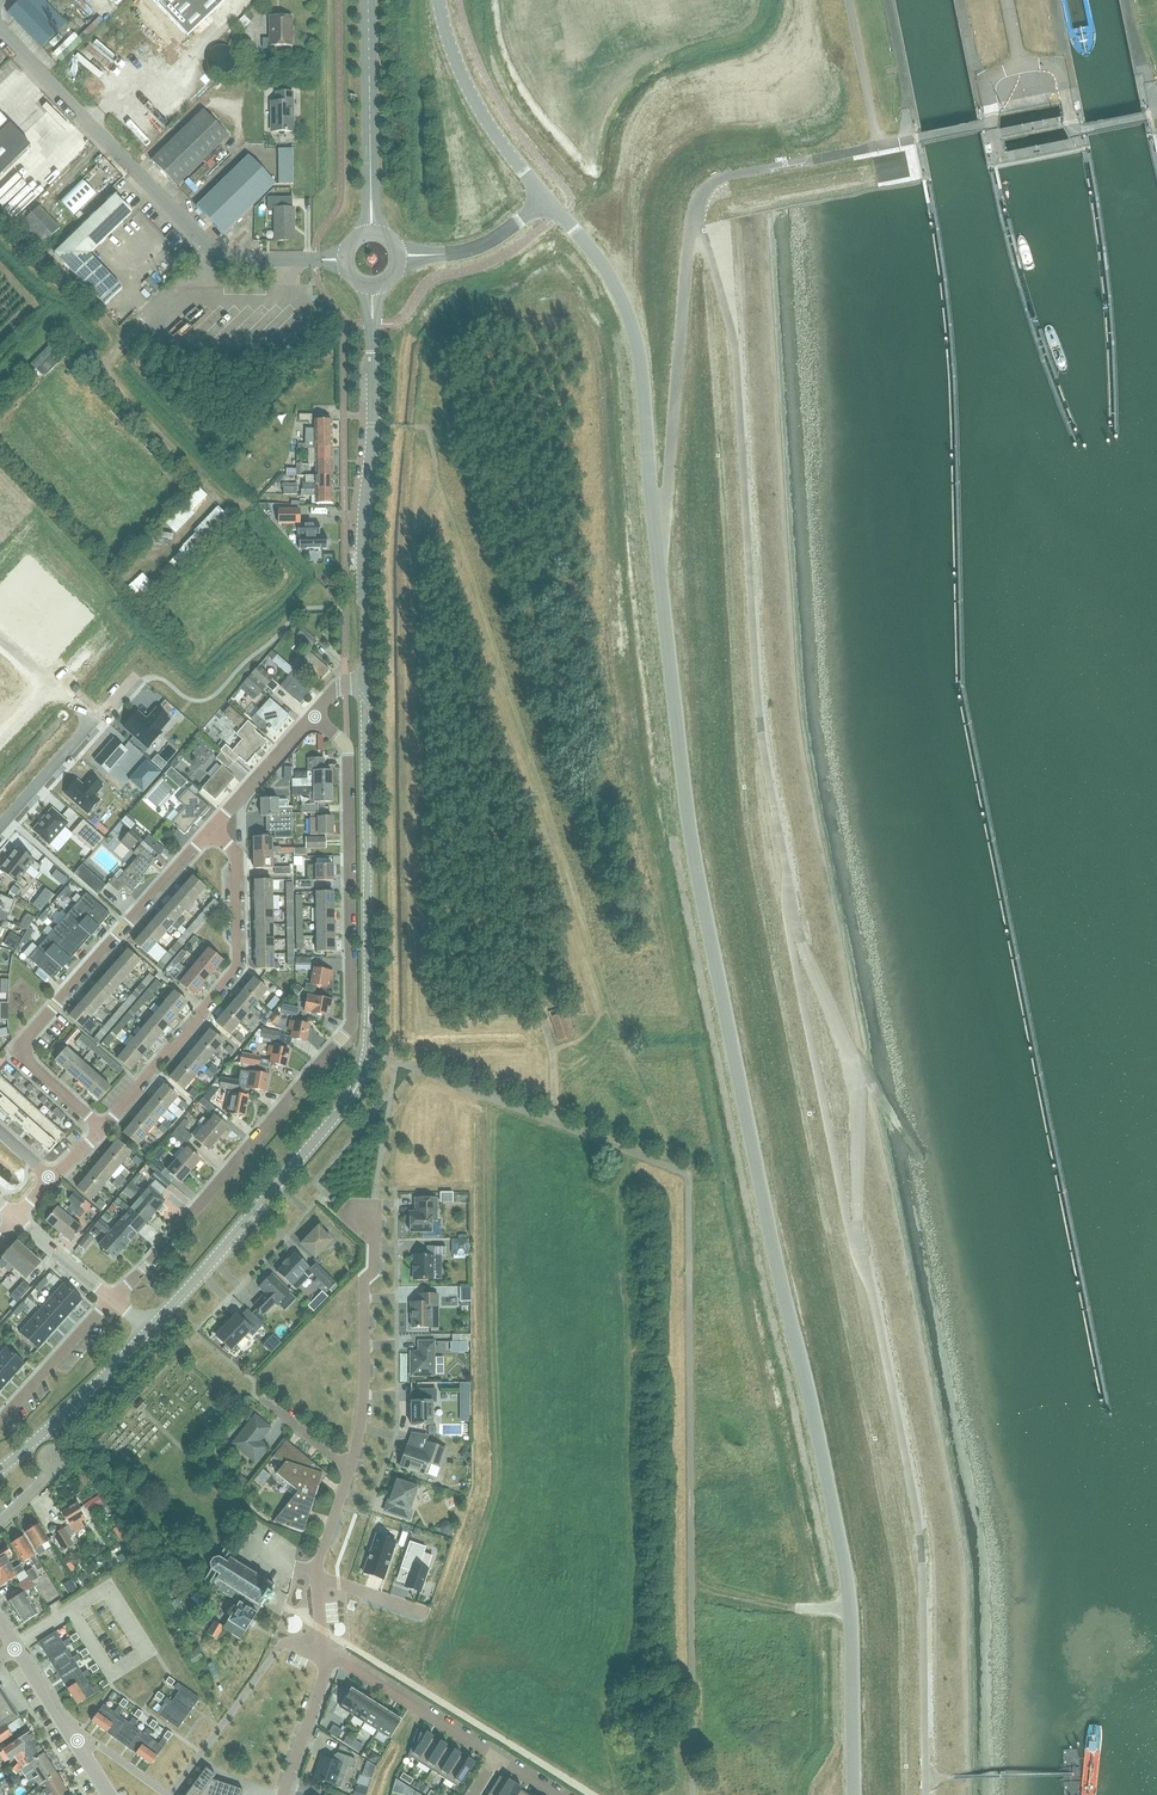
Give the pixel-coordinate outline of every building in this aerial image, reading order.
[(67,24),(43,0),(21,0),(8,13),(42,48),(67,24)] [(188,36),(193,40),(201,33),(202,34),(215,22),(214,21),(219,16),(217,14),(212,19),(209,16),(226,0),(154,0),(188,36)] [(270,16),(270,39),(263,39),(263,48),(270,48),(270,46),(292,46),(292,16),(270,16)] [(56,54),(77,35),(73,30),(64,38),(61,35),(49,46),(56,54)] [(285,132),(293,131),(293,93),(276,93),(276,102),(272,102),(272,131),(285,131),(285,132)] [(177,187),(229,136),(204,110),(152,161),(177,187)] [(31,145),(10,124),(0,114),(0,176),(31,145)] [(280,184),(294,184),(294,149),(279,149),(280,184)] [(224,234),(276,183),(249,156),(197,207),(224,234)] [(82,180),(60,202),(73,216),(74,215),(79,210),(96,194),(82,180)] [(116,195),(85,224),(102,242),(123,222),(123,221),(132,213),(128,209),(128,208),(116,195)] [(275,209),(275,241),(293,241),(293,225),(294,225),(294,208),(293,208),(293,197),(268,197),(268,209),(275,209)] [(60,228),(40,206),(30,215),(23,222),(26,224),(22,228),(32,238),(36,234),(44,243),(60,228)] [(79,210),(74,215),(78,220),(83,215),(79,210)] [(26,211),(19,217),(23,222),(30,215),(26,211)] [(244,239),(238,239),(238,246),(251,246),(251,215),(244,215),(244,239)] [(55,253),(55,254),(88,288),(104,306),(122,289),(106,271),(105,271),(89,254),(102,242),(85,224),(55,253)] [(144,278),(135,289),(147,298),(155,286),(144,278)] [(242,323),(233,331),(237,335),(245,327),(242,323)] [(51,344),(30,365),(36,370),(37,369),(45,377),(58,364),(50,356),(56,349),(51,344)] [(26,368),(22,371),(32,381),(36,377),(37,376),(27,367),(26,368)] [(315,448),(332,448),(332,420),(315,420),(315,429),(306,429),(305,444),(298,444),(298,448),(315,448)] [(243,450),(242,449),(238,446),(228,458),(232,461),(233,462),(243,450)] [(332,448),(315,448),(316,456),(316,462),(332,462),(332,448)] [(332,462),(316,462),(316,476),(333,476),(332,462)] [(280,476),(275,482),(278,484),(283,477),(284,476),(280,476)] [(303,483),(303,489),(301,490),(333,489),(333,476),(316,476),(316,483),(314,483),(303,483)] [(285,487),(283,487),(284,495),(297,494),(297,487),(297,484),(287,484),(285,484),(285,487)] [(333,489),(301,490),(301,496),(312,496),(312,503),(316,503),(316,504),(333,503),(333,489)] [(197,493),(187,503),(192,508),(202,498),(197,493)] [(184,505),(166,523),(173,531),(193,514),(184,505)] [(205,542),(229,517),(218,506),(194,531),(196,533),(183,546),(184,546),(179,551),(180,552),(170,562),(175,568),(203,539),(205,542)] [(299,523),(299,510),(279,510),(279,524),(293,523),(299,523)] [(319,523),(299,523),(293,523),(293,531),(298,531),(298,537),(300,537),(300,542),(300,549),(306,549),(327,549),(327,536),(319,536),(319,523)] [(7,563),(0,571),(0,585),(15,570),(7,563)] [(167,566),(163,570),(168,574),(172,570),(167,566)] [(136,588),(148,578),(143,572),(131,582),(136,588)] [(152,579),(141,589),(145,595),(157,585),(152,579)] [(312,647),(317,641),(303,629),(298,635),(312,647)] [(278,655),(272,650),(268,655),(274,660),(278,655)] [(303,670),(318,683),(330,670),(310,652),(305,657),(310,661),(303,670)] [(285,690),(300,704),(312,691),(292,673),(295,670),(278,655),(274,660),(273,661),(290,676),(288,678),(281,686),(285,690)] [(259,666),(252,675),(267,687),(274,679),(259,666)] [(267,687),(252,675),(244,684),(258,697),(267,687)] [(243,685),(231,699),(236,704),(249,690),(243,685)] [(260,718),(254,724),(263,732),(268,726),(276,732),(290,716),(270,699),(256,715),(260,718)] [(223,714),(238,727),(245,719),(230,706),(223,714)] [(139,712),(125,727),(149,749),(163,733),(161,731),(171,720),(158,709),(148,720),(139,712)] [(220,740),(233,733),(222,714),(202,724),(210,740),(218,736),(220,740)] [(222,751),(223,752),(234,762),(239,756),(241,758),(240,759),(241,761),(242,760),(247,764),(267,742),(254,731),(256,729),(248,722),(237,735),(244,741),(234,752),(226,745),(222,751)] [(114,739),(95,761),(108,773),(127,751),(114,739)] [(185,774),(201,755),(196,752),(187,763),(183,760),(177,767),(185,774)] [(228,768),(234,762),(223,752),(217,758),(228,768)] [(168,764),(158,755),(152,762),(162,770),(168,764)] [(294,780),(294,787),(301,786),(332,786),(332,771),(323,771),(323,758),(308,758),(309,779),(294,780)] [(181,762),(176,759),(170,766),(171,767),(174,770),(181,762)] [(143,792),(161,772),(147,760),(129,780),(143,792)] [(222,766),(203,789),(216,800),(226,789),(224,788),(227,784),(229,786),(235,778),(222,766)] [(171,767),(165,774),(173,781),(179,774),(178,773),(174,770),(171,767)] [(78,780),(66,794),(88,814),(100,800),(95,796),(103,787),(92,777),(86,783),(87,784),(85,787),(78,780)] [(185,807),(172,822),(185,834),(200,817),(202,818),(211,808),(195,795),(199,791),(192,785),(189,789),(178,801),(185,807)] [(332,786),(294,787),(294,794),(309,794),(309,792),(314,792),(314,802),(332,802),(332,786)] [(267,831),(275,831),(277,831),(293,831),(292,808),(289,808),(289,802),(286,799),(278,799),(261,799),(261,816),(266,816),(267,831)] [(114,806),(95,828),(106,838),(125,816),(114,806)] [(164,817),(170,820),(175,810),(169,808),(164,817)] [(52,809),(33,830),(49,844),(68,823),(52,809)] [(128,815),(122,822),(131,830),(134,826),(137,823),(128,815)] [(318,818),(313,818),(311,818),(310,818),(310,834),(319,834),(333,834),(333,817),(318,818)] [(84,820),(72,833),(94,852),(105,839),(84,820)] [(134,826),(131,830),(141,839),(145,835),(134,826)] [(131,830),(121,842),(131,851),(141,839),(131,830)] [(143,841),(144,841),(153,850),(160,855),(165,849),(149,835),(143,841)] [(306,837),(306,848),(307,848),(326,848),(326,837),(306,837)] [(281,847),(272,847),(272,838),(254,838),(254,853),(272,853),(272,852),(281,852),(281,847)] [(150,853),(153,850),(144,841),(134,853),(138,857),(124,873),(121,870),(109,883),(119,892),(123,888),(131,894),(145,878),(141,873),(145,868),(147,869),(151,864),(150,863),(155,858),(150,853)] [(18,848),(9,859),(26,872),(35,879),(40,873),(37,871),(41,866),(34,861),(18,848)] [(272,853),(254,853),(255,868),(273,868),(272,853)] [(9,859),(0,870),(17,883),(24,888),(28,883),(21,878),(26,872),(9,859)] [(82,865),(74,874),(97,895),(105,886),(82,865)] [(334,865),(316,865),(316,874),(316,881),(334,881),(334,865)] [(57,870),(52,876),(64,885),(68,879),(57,870)] [(183,887),(196,899),(206,888),(193,876),(183,887)] [(255,896),(272,895),(272,880),(255,880),(255,896)] [(14,886),(10,890),(18,896),(22,891),(14,886)] [(67,886),(63,892),(67,896),(72,890),(67,886)] [(173,898),(187,910),(196,899),(183,887),(173,898)] [(67,896),(63,892),(58,897),(62,901),(67,896)] [(317,907),(334,907),(334,892),(316,892),(317,907)] [(77,904),(101,925),(110,914),(86,893),(86,894),(85,894),(82,897),(82,898),(77,904)] [(6,921),(9,914),(15,900),(0,894),(0,919),(6,921)] [(272,895),(255,896),(256,910),(273,910),(272,895)] [(187,910),(173,898),(164,909),(182,925),(186,920),(181,916),(187,910)] [(214,899),(206,908),(211,912),(219,903),(214,899)] [(73,908),(67,915),(91,936),(101,925),(77,904),(76,904),(73,908)] [(334,907),(317,907),(317,922),(334,921),(334,907)] [(44,913),(48,917),(53,912),(48,908),(44,913)] [(211,912),(206,908),(198,917),(203,921),(211,912)] [(182,925),(164,909),(154,920),(167,932),(173,926),(178,930),(182,925)] [(273,910),(256,910),(256,925),(273,924),(273,910)] [(43,922),(48,917),(44,913),(39,919),(43,922)] [(91,936),(67,915),(63,919),(57,926),(82,947),(91,936)] [(167,932),(154,920),(144,931),(158,943),(167,932)] [(195,921),(187,930),(192,934),(200,925),(195,921)] [(334,921),(317,922),(317,936),(334,936),(334,921)] [(273,924),(256,925),(256,939),(273,939),(273,924)] [(48,936),(72,958),(82,947),(57,925),(54,930),(48,936)] [(25,935),(30,938),(34,931),(29,928),(25,935)] [(184,943),(192,934),(187,930),(179,939),(184,943)] [(158,943),(144,931),(134,942),(148,954),(158,943)] [(21,939),(15,935),(10,944),(6,942),(5,944),(14,950),(21,939)] [(25,945),(30,938),(25,935),(21,942),(25,945)] [(72,958),(48,936),(44,941),(39,947),(38,947),(63,968),(72,958)] [(187,945),(191,949),(199,940),(195,936),(187,945)] [(334,936),(317,936),(317,951),(334,951),(334,936)] [(273,939),(256,939),(257,953),(274,953),(273,939)] [(176,943),(168,952),(173,956),(181,947),(176,943)] [(63,968),(38,947),(37,949),(29,958),(53,979),(63,968)] [(199,961),(213,972),(223,961),(209,949),(199,961)] [(118,961),(131,972),(141,961),(128,950),(118,961)] [(183,950),(175,959),(180,963),(187,954),(183,950)] [(173,956),(168,952),(160,962),(165,966),(173,956)] [(274,953),(257,953),(257,969),(274,968),(274,953)] [(311,958),(296,957),(296,969),(311,970),(311,958)] [(172,972),(180,963),(175,959),(168,968),(172,972)] [(131,972),(118,961),(109,972),(122,983),(131,972)] [(190,972),(204,983),(213,972),(199,961),(190,972)] [(332,980),(334,972),(315,968),(312,984),(327,987),(328,980),(332,980)] [(99,983),(112,994),(122,983),(109,972),(99,983)] [(204,983),(190,972),(180,983),(194,995),(204,983)] [(150,974),(142,983),(146,987),(154,977),(150,974)] [(290,988),(271,977),(268,982),(287,993),(290,988)] [(254,978),(245,989),(253,995),(252,996),(258,1002),(268,990),(254,978)] [(157,980),(149,989),(154,993),(162,984),(157,980)] [(89,994),(102,1005),(112,994),(99,983),(89,994)] [(139,996),(146,987),(142,983),(134,992),(139,996)] [(298,983),(293,990),(297,994),(303,988),(298,983)] [(146,1002),(154,993),(149,989),(141,998),(146,1002)] [(245,989),(236,1000),(250,1012),(254,1015),(260,1021),(264,1024),(268,1019),(253,1007),(258,1002),(252,996),(253,995),(245,989)] [(175,991),(165,1003),(179,1014),(188,1002),(175,991)] [(80,1005),(93,1016),(102,1005),(89,994),(80,1005)] [(280,1000),(279,998),(276,995),(267,1006),(272,1010),(280,1000)] [(291,1007),(297,1008),(301,997),(295,995),(291,1007)] [(334,1000),(310,995),(307,1011),(327,1015),(329,1008),(332,1009),(334,1000)] [(123,1005),(127,1009),(135,1000),(131,996),(123,1005)] [(234,1017),(241,1023),(250,1012),(236,1000),(226,1012),(233,1018),(234,1017)] [(130,1011),(135,1015),(143,1006),(138,1002),(130,1011)] [(291,1003),(284,1002),(282,1010),(289,1011),(291,1003)] [(156,1014),(169,1025),(179,1014),(165,1003),(156,1014)] [(93,1016),(80,1005),(70,1016),(83,1027),(93,1016)] [(120,1018),(127,1009),(123,1005),(115,1014),(120,1018)] [(127,1024),(135,1015),(130,1011),(122,1020),(127,1024)] [(233,1018),(226,1012),(217,1023),(231,1034),(241,1023),(234,1017),(233,1018)] [(146,1025),(160,1036),(169,1025),(156,1014),(146,1025)] [(276,1014),(270,1020),(275,1024),(280,1018),(276,1014)] [(260,1021),(254,1015),(250,1020),(256,1026),(260,1021)] [(104,1027),(108,1031),(116,1022),(112,1018),(104,1027)] [(307,1041),(310,1024),(291,1021),(290,1030),(293,1030),(292,1038),(307,1041)] [(561,1032),(556,1034),(558,1040),(572,1036),(567,1022),(558,1025),(561,1032)] [(119,1024),(111,1033),(116,1037),(120,1041),(126,1034),(122,1031),(124,1029),(119,1024)] [(160,1036),(146,1025),(137,1036),(151,1047),(160,1036)] [(101,1040),(108,1031),(104,1027),(96,1036),(101,1040)] [(80,1032),(75,1028),(63,1041),(68,1045),(80,1032)] [(281,1031),(263,1028),(261,1038),(279,1041),(281,1031)] [(201,1042),(215,1054),(225,1042),(211,1030),(201,1042)] [(108,1046),(116,1037),(111,1033),(103,1042),(108,1046)] [(245,1038),(239,1033),(235,1038),(241,1043),(245,1038)] [(85,1050),(88,1047),(92,1042),(83,1034),(76,1043),(85,1050)] [(151,1047),(137,1036),(128,1047),(141,1059),(151,1047)] [(88,1047),(99,1057),(103,1052),(92,1042),(88,1047)] [(215,1054),(201,1042),(191,1054),(205,1066),(215,1054)] [(235,1050),(229,1045),(224,1050),(231,1055),(235,1050)] [(286,1066),(289,1050),(271,1046),(269,1055),(273,1056),(271,1063),(286,1066)] [(141,1059),(128,1047),(118,1059),(131,1070),(141,1059)] [(56,1061),(67,1071),(79,1058),(67,1048),(56,1061)] [(557,1056),(561,1066),(579,1059),(575,1049),(557,1056)] [(99,1057),(110,1066),(114,1061),(103,1052),(99,1057)] [(261,1056),(242,1052),(240,1063),(259,1066),(261,1056)] [(181,1066),(195,1077),(205,1066),(191,1054),(181,1066)] [(89,1067),(79,1058),(67,1071),(78,1080),(89,1067)] [(123,1070),(114,1061),(110,1066),(119,1074),(123,1070)] [(213,1064),(209,1069),(215,1074),(219,1070),(213,1064)] [(195,1077),(181,1066),(171,1078),(185,1089),(195,1077)] [(78,1080),(89,1090),(100,1077),(89,1067),(78,1080)] [(209,1069),(205,1074),(211,1079),(215,1074),(209,1069)] [(240,1081),(239,1086),(251,1088),(266,1091),(268,1075),(250,1072),(242,1070),(240,1081)] [(17,1081),(21,1076),(17,1072),(13,1076),(17,1081)] [(0,1075),(0,1100),(12,1086),(0,1075)] [(21,1076),(17,1081),(21,1084),(26,1080),(21,1076)] [(100,1077),(89,1090),(100,1100),(111,1087),(100,1077)] [(240,1081),(221,1077),(219,1087),(220,1087),(220,1088),(238,1091),(240,1081)] [(35,1088),(30,1084),(26,1089),(30,1093),(35,1088)] [(154,1098),(168,1109),(178,1097),(164,1085),(154,1098)] [(25,1098),(12,1086),(0,1100),(0,1108),(9,1116),(25,1098)] [(213,1086),(203,1097),(208,1101),(213,1096),(220,1087),(219,1087),(213,1086)] [(199,1093),(192,1088),(188,1093),(195,1098),(199,1093)] [(248,1100),(249,1096),(230,1093),(229,1096),(228,1105),(226,1112),(230,1113),(244,1116),(248,1100)] [(48,1100),(44,1096),(39,1101),(44,1105),(48,1100)] [(208,1102),(208,1101),(203,1097),(199,1102),(213,1114),(217,1109),(208,1102)] [(22,1128),(39,1110),(25,1098),(9,1116),(22,1128)] [(144,1109),(158,1121),(168,1109),(154,1098),(144,1109)] [(178,1105),(185,1110),(189,1105),(182,1100),(178,1105)] [(61,1112),(57,1108),(53,1113),(57,1117),(61,1112)] [(135,1121),(148,1133),(158,1121),(144,1109),(135,1121)] [(36,1140),(52,1122),(39,1110),(22,1128),(36,1140)] [(61,1121),(66,1116),(61,1112),(57,1117),(61,1121)] [(199,1122),(201,1123),(219,1139),(229,1127),(215,1115),(209,1121),(203,1116),(199,1122)] [(166,1119),(162,1124),(169,1130),(172,1125),(166,1119)] [(180,1125),(176,1130),(189,1141),(193,1136),(191,1134),(184,1129),(190,1123),(185,1119),(180,1125)] [(148,1133),(135,1121),(124,1133),(138,1145),(148,1133)] [(50,1153),(66,1134),(52,1122),(36,1140),(50,1153)] [(219,1139),(201,1123),(193,1132),(196,1138),(195,1138),(195,1139),(209,1150),(219,1139)] [(162,1124),(158,1129),(165,1134),(169,1130),(162,1124)] [(176,1130),(172,1135),(185,1146),(189,1141),(176,1130)] [(108,1153),(122,1164),(132,1152),(118,1140),(108,1153)] [(142,1148),(148,1153),(152,1148),(146,1143),(142,1148)] [(178,1159),(191,1171),(201,1160),(188,1148),(178,1159)] [(98,1164),(112,1176),(122,1164),(108,1153),(98,1164)] [(132,1160),(139,1165),(142,1161),(136,1156),(132,1160)] [(158,1170),(157,1170),(162,1174),(166,1168),(153,1157),(149,1162),(158,1170)] [(191,1171),(178,1159),(168,1171),(181,1182),(191,1171)] [(112,1176),(98,1164),(88,1177),(94,1183),(95,1182),(102,1187),(112,1176)] [(162,1174),(157,1170),(151,1178),(166,1190),(172,1183),(162,1174)] [(132,1182),(127,1187),(156,1212),(157,1211),(160,1211),(164,1207),(163,1204),(166,1201),(150,1187),(145,1193),(136,1186),(142,1178),(138,1174),(132,1182)] [(116,1180),(122,1185),(126,1180),(120,1175),(116,1180)] [(94,1183),(88,1177),(78,1189),(92,1200),(102,1187),(95,1182),(94,1183)] [(119,1189),(122,1185),(116,1180),(112,1184),(119,1189)] [(136,1203),(131,1208),(148,1223),(147,1222),(156,1212),(127,1187),(123,1192),(136,1203)] [(47,1221),(59,1232),(71,1218),(70,1218),(74,1213),(79,1208),(85,1200),(74,1192),(68,1200),(73,1203),(65,1213),(58,1207),(47,1221)] [(452,1194),(439,1194),(439,1204),(452,1203),(452,1194)] [(148,1223),(131,1208),(124,1202),(119,1197),(115,1202),(127,1213),(122,1219),(138,1233),(148,1223)] [(410,1222),(408,1224),(408,1228),(410,1230),(410,1232),(422,1232),(422,1237),(441,1237),(441,1221),(437,1221),(437,1198),(415,1199),(415,1212),(410,1212),(410,1222)] [(96,1204),(102,1209),(106,1204),(100,1199),(96,1204)] [(79,1208),(74,1213),(80,1218),(85,1212),(79,1208)] [(106,1212),(100,1220),(106,1225),(112,1217),(106,1212)] [(83,1228),(71,1218),(59,1232),(72,1242),(83,1228)] [(122,1219),(112,1230),(128,1244),(137,1233),(138,1234),(138,1233),(122,1219)] [(128,1244),(112,1230),(100,1220),(95,1225),(108,1235),(99,1245),(115,1259),(128,1244)] [(315,1258),(332,1241),(318,1227),(301,1244),(315,1258)] [(89,1234),(79,1245),(85,1250),(94,1239),(89,1234)] [(468,1255),(468,1240),(453,1240),(453,1255),(468,1255)] [(29,1252),(18,1241),(1,1259),(0,1261),(0,1267),(2,1269),(8,1263),(14,1269),(29,1252)] [(414,1280),(433,1280),(433,1255),(446,1255),(446,1246),(427,1246),(427,1255),(414,1255),(414,1264),(413,1264),(413,1270),(414,1270),(414,1280)] [(41,1262),(29,1252),(14,1269),(26,1279),(41,1262)] [(309,1278),(313,1274),(330,1290),(336,1283),(316,1263),(311,1268),(295,1253),(288,1260),(287,1259),(283,1264),(284,1265),(277,1272),(291,1286),(304,1273),(309,1278)] [(290,1292),(290,1291),(288,1290),(273,1274),(259,1288),(265,1293),(253,1305),(257,1308),(264,1315),(275,1303),(277,1305),(290,1292)] [(45,1278),(40,1283),(41,1283),(44,1286),(49,1281),(45,1278)] [(30,1287),(23,1281),(10,1295),(18,1301),(30,1287)] [(41,1283),(36,1289),(39,1292),(44,1287),(44,1286),(41,1283)] [(64,1283),(53,1295),(72,1312),(83,1299),(64,1283)] [(330,1289),(332,1292),(338,1285),(336,1283),(330,1289)] [(460,1287),(461,1301),(471,1301),(470,1286),(460,1287)] [(322,1292),(308,1306),(313,1311),(319,1305),(324,1300),(327,1297),(322,1292)] [(412,1328),(431,1327),(431,1305),(438,1305),(438,1294),(419,1294),(419,1302),(411,1302),(411,1313),(412,1313),(412,1328)] [(53,1295),(42,1308),(60,1324),(72,1312),(53,1295)] [(23,1302),(18,1308),(22,1311),(27,1306),(23,1302)] [(16,1311),(13,1313),(17,1316),(22,1311),(18,1308),(16,1311)] [(42,1308),(31,1320),(49,1337),(60,1324),(42,1308)] [(257,1308),(252,1313),(263,1324),(268,1319),(264,1315),(257,1308)] [(252,1313),(248,1309),(239,1317),(237,1315),(224,1328),(222,1326),(214,1334),(231,1350),(249,1332),(253,1336),(264,1325),(263,1324),(252,1313)] [(31,1320),(20,1333),(38,1349),(49,1337),(31,1320)] [(411,1375),(434,1375),(434,1342),(419,1342),(419,1352),(411,1352),(411,1375)] [(466,1342),(452,1342),(452,1350),(466,1350),(466,1342)] [(0,1354),(0,1363),(14,1376),(26,1364),(7,1347),(0,1354)] [(3,1388),(14,1376),(0,1363),(0,1386),(3,1388)] [(411,1425),(433,1425),(433,1402),(436,1402),(436,1389),(417,1390),(417,1401),(411,1401),(411,1425)] [(471,1409),(471,1390),(463,1390),(463,1409),(471,1409)] [(146,1405),(141,1400),(134,1407),(139,1412),(146,1405)] [(263,1436),(270,1428),(255,1416),(233,1444),(255,1462),(267,1447),(259,1440),(262,1436),(263,1436)] [(298,1492),(318,1467),(286,1441),(272,1458),(287,1463),(276,1474),(298,1491),(298,1492)] [(400,1466),(424,1475),(428,1463),(440,1467),(446,1449),(426,1442),(423,1451),(407,1445),(400,1466)] [(464,1449),(459,1455),(466,1460),(470,1454),(464,1449)] [(298,1492),(298,1491),(273,1522),(303,1532),(319,1485),(327,1475),(318,1467),(298,1492)] [(263,1469),(254,1480),(262,1486),(271,1475),(263,1469)] [(241,1474),(231,1486),(240,1492),(249,1481),(241,1474)] [(385,1511),(409,1519),(412,1510),(409,1509),(414,1496),(416,1495),(417,1491),(416,1489),(417,1487),(397,1481),(390,1502),(388,1502),(385,1511)] [(90,1502),(85,1504),(88,1508),(92,1505),(94,1509),(104,1503),(100,1497),(99,1496),(90,1502)] [(69,1537),(74,1534),(85,1527),(81,1521),(87,1518),(77,1503),(61,1513),(69,1526),(64,1529),(54,1535),(64,1550),(74,1544),(69,1537)] [(447,1534),(452,1532),(454,1527),(452,1522),(447,1520),(442,1522),(440,1527),(442,1532),(447,1534)] [(120,1523),(113,1528),(120,1539),(131,1557),(138,1552),(127,1534),(120,1523)] [(31,1530),(25,1533),(39,1555),(44,1552),(41,1547),(48,1542),(38,1525),(37,1526),(37,1525),(30,1529),(31,1530)] [(414,1527),(412,1533),(418,1535),(420,1529),(414,1527)] [(377,1535),(364,1573),(384,1579),(396,1541),(377,1535)] [(35,1556),(23,1537),(11,1544),(23,1563),(31,1558),(38,1570),(43,1567),(36,1555),(35,1556)] [(410,1541),(401,1568),(410,1571),(405,1584),(405,1586),(421,1592),(429,1569),(428,1569),(432,1555),(424,1553),(426,1547),(410,1541)] [(212,1587),(238,1603),(239,1602),(257,1613),(260,1608),(261,1607),(262,1607),(263,1605),(262,1605),(265,1600),(268,1601),(267,1603),(268,1603),(269,1602),(270,1603),(271,1601),(270,1601),(273,1596),(274,1597),(275,1596),(274,1595),(274,1594),(273,1593),(272,1594),(270,1592),(273,1587),(274,1588),(275,1587),(274,1586),(275,1584),(274,1583),(273,1585),(272,1584),(273,1583),(271,1582),(271,1583),(268,1582),(270,1579),(265,1575),(263,1578),(256,1574),(257,1573),(255,1572),(255,1573),(249,1569),(249,1568),(248,1567),(247,1568),(240,1564),(241,1563),(239,1562),(238,1563),(232,1559),(233,1558),(232,1557),(234,1553),(225,1547),(219,1556),(217,1556),(217,1558),(213,1558),(213,1557),(211,1558),(212,1559),(210,1563),(208,1563),(208,1565),(210,1565),(211,1569),(210,1569),(209,1570),(210,1571),(205,1579),(213,1585),(212,1587)] [(9,1564),(5,1557),(10,1553),(7,1548),(0,1552),(0,1570),(9,1564)] [(9,1564),(0,1570),(0,1587),(24,1571),(20,1566),(13,1570),(9,1564)] [(39,1578),(32,1568),(26,1572),(32,1582),(39,1578)] [(88,1579),(85,1574),(78,1579),(81,1584),(88,1579)] [(29,1577),(19,1584),(24,1592),(29,1589),(34,1585),(29,1577)] [(70,1593),(77,1589),(72,1581),(65,1585),(70,1593)] [(34,1585),(29,1589),(33,1595),(38,1591),(34,1585)] [(161,1591),(164,1597),(172,1593),(169,1587),(161,1591)] [(199,1604),(204,1597),(194,1591),(189,1598),(199,1604)] [(38,1614),(24,1592),(8,1602),(22,1624),(38,1614)] [(223,1627),(222,1628),(223,1629),(241,1640),(250,1625),(253,1620),(257,1613),(239,1602),(238,1603),(236,1607),(233,1606),(229,1612),(232,1613),(223,1627)] [(215,1621),(207,1634),(216,1639),(223,1629),(222,1628),(223,1627),(215,1621)] [(68,1639),(63,1642),(56,1631),(39,1642),(49,1658),(66,1647),(71,1644),(68,1639)] [(77,1633),(70,1637),(74,1642),(80,1638),(77,1633)] [(162,1661),(170,1657),(165,1644),(156,1648),(162,1661)] [(78,1655),(73,1658),(66,1647),(49,1658),(58,1673),(76,1662),(81,1659),(78,1655)] [(86,1649),(80,1652),(83,1658),(90,1654),(86,1649)] [(197,1649),(189,1657),(192,1662),(204,1660),(197,1649)] [(68,1689),(86,1678),(91,1675),(88,1670),(83,1673),(76,1662),(58,1673),(68,1689)] [(96,1664),(90,1668),(93,1673),(99,1669),(96,1664)] [(208,1676),(201,1679),(207,1693),(214,1690),(208,1676)] [(169,1677),(166,1682),(172,1686),(175,1681),(169,1677)] [(97,1685),(92,1689),(86,1678),(68,1689),(78,1705),(96,1694),(95,1693),(100,1690),(97,1685)] [(106,1679),(100,1683),(103,1688),(109,1685),(106,1679)] [(182,1686),(178,1683),(174,1687),(179,1691),(172,1701),(188,1713),(199,1698),(183,1686),(182,1686)] [(20,1716),(3,1689),(4,1686),(0,1685),(0,1728),(20,1716)] [(353,1715),(364,1696),(352,1688),(340,1707),(353,1715)] [(159,1692),(155,1697),(161,1701),(165,1696),(159,1692)] [(377,1703),(364,1696),(353,1715),(365,1722),(377,1703)] [(188,1713),(172,1701),(167,1697),(164,1702),(168,1706),(161,1716),(177,1728),(188,1713)] [(124,1699),(119,1704),(124,1708),(129,1702),(124,1699)] [(377,1703),(365,1722),(377,1730),(389,1711),(377,1703)] [(104,1704),(92,1721),(107,1732),(119,1715),(122,1710),(118,1707),(114,1712),(104,1704)] [(138,1709),(134,1715),(139,1719),(143,1713),(138,1709)] [(401,1719),(389,1711),(377,1730),(389,1738),(401,1719)] [(119,1715),(107,1732),(121,1743),(134,1726),(137,1721),(133,1718),(129,1723),(119,1715)] [(153,1720),(149,1726),(154,1729),(158,1723),(153,1720)] [(342,1728),(333,1723),(330,1730),(338,1735),(342,1728)] [(134,1726),(121,1743),(136,1753),(148,1737),(152,1732),(147,1729),(144,1733),(134,1726)] [(7,1728),(0,1732),(0,1742),(12,1735),(7,1728)] [(418,1762),(432,1738),(434,1736),(427,1732),(425,1734),(417,1729),(408,1755),(408,1756),(418,1762)] [(168,1731),(164,1737),(169,1740),(173,1734),(168,1731)] [(27,1764),(43,1754),(30,1733),(3,1750),(9,1760),(14,1756),(17,1762),(23,1758),(27,1764)] [(347,1736),(343,1742),(349,1746),(353,1740),(347,1736)] [(148,1737),(136,1753),(151,1764),(163,1748),(163,1747),(167,1743),(162,1739),(159,1744),(148,1737)] [(439,1742),(432,1738),(418,1762),(431,1770),(446,1747),(447,1744),(440,1740),(439,1742)] [(354,1740),(350,1746),(359,1751),(362,1746),(354,1740)] [(453,1751),(446,1747),(431,1770),(445,1779),(460,1755),(461,1753),(454,1749),(453,1751)] [(322,1757),(314,1779),(324,1782),(324,1781),(335,1785),(340,1787),(344,1776),(348,1766),(353,1768),(356,1759),(337,1753),(335,1761),(322,1757)] [(380,1757),(374,1753),(370,1759),(376,1763),(380,1757)] [(27,1764),(23,1767),(31,1781),(28,1783),(32,1790),(37,1787),(39,1785),(56,1774),(43,1754),(27,1764)] [(467,1760),(460,1755),(445,1779),(460,1788),(474,1765),(474,1764),(475,1762),(468,1757),(467,1760)] [(19,1763),(12,1770),(16,1773),(22,1767),(19,1763)] [(186,1794),(241,1794),(243,1790),(212,1779),(216,1775),(206,1767),(186,1794)] [(364,1786),(368,1775),(362,1773),(358,1784),(364,1786)] [(405,1781),(408,1776),(403,1773),(400,1778),(405,1781)] [(29,1794),(30,1794),(64,1794),(62,1793),(66,1791),(56,1774),(39,1785),(37,1787),(29,1794)] [(408,1776),(405,1781),(410,1784),(414,1779),(408,1776)] [(509,1779),(507,1781),(500,1776),(488,1794),(508,1794),(516,1783),(509,1779)] [(413,1786),(419,1790),(422,1785),(416,1781),(413,1786)] [(422,1785),(419,1790),(426,1794),(430,1788),(423,1783),(422,1785)] [(508,1794),(527,1794),(528,1794),(521,1790),(522,1787),(516,1783),(508,1794)]
